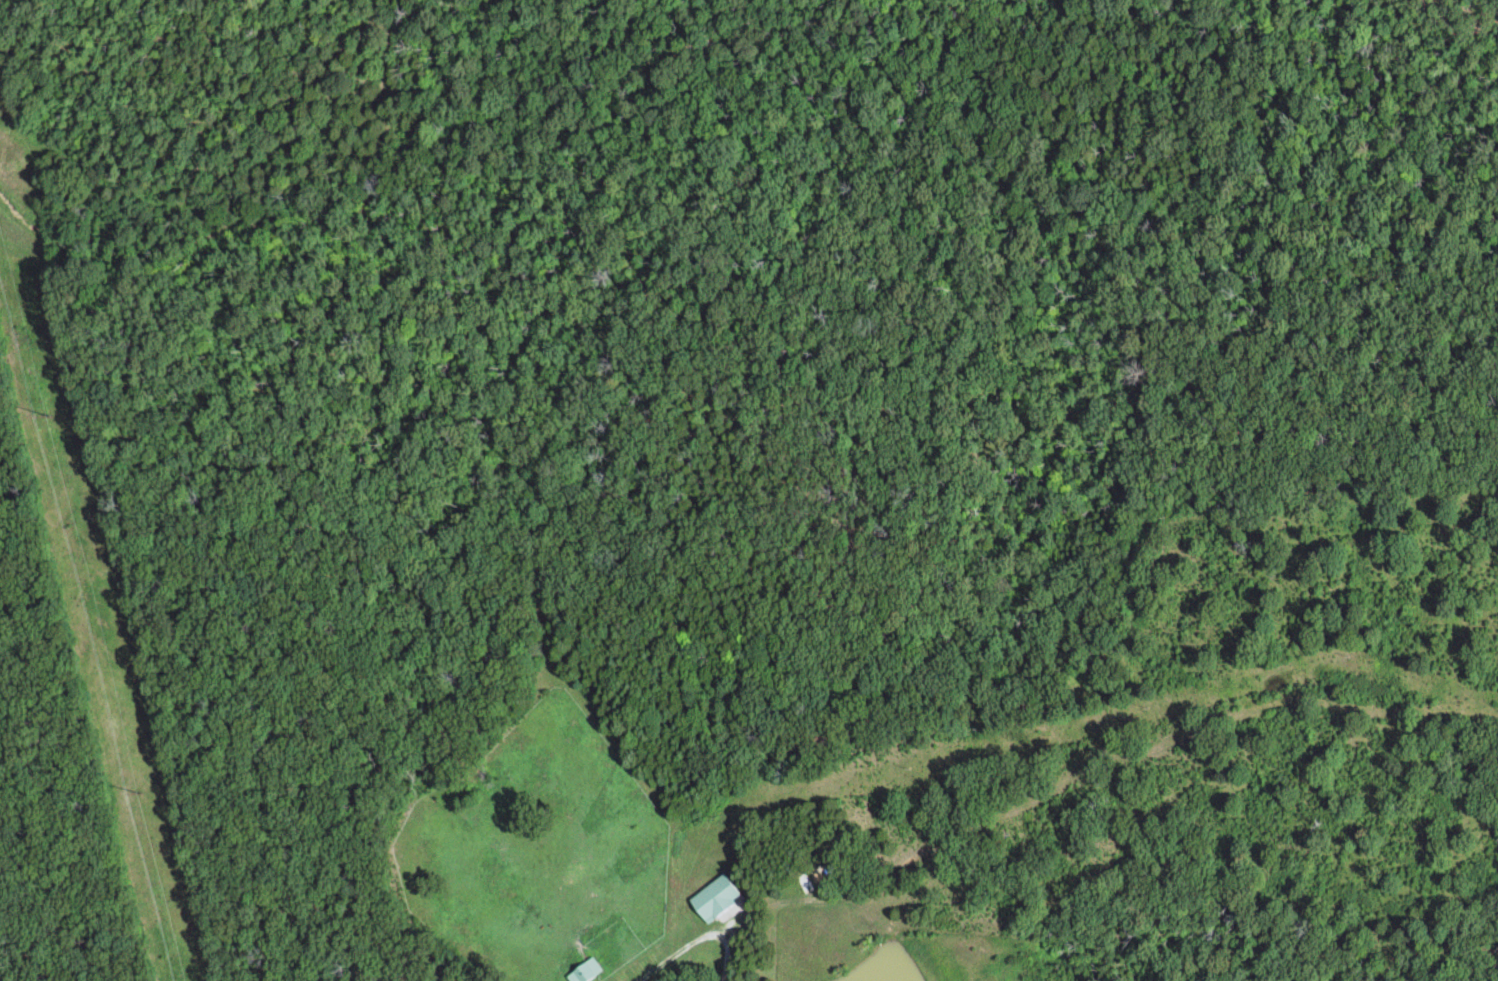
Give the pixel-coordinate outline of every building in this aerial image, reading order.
[(691,900),(709,925),(746,898),(728,873),(691,900)] [(803,884),(805,894),(832,887),(829,877),(803,884)] [(570,980),(595,980),(605,973),(594,958),(568,978),(570,980)]
